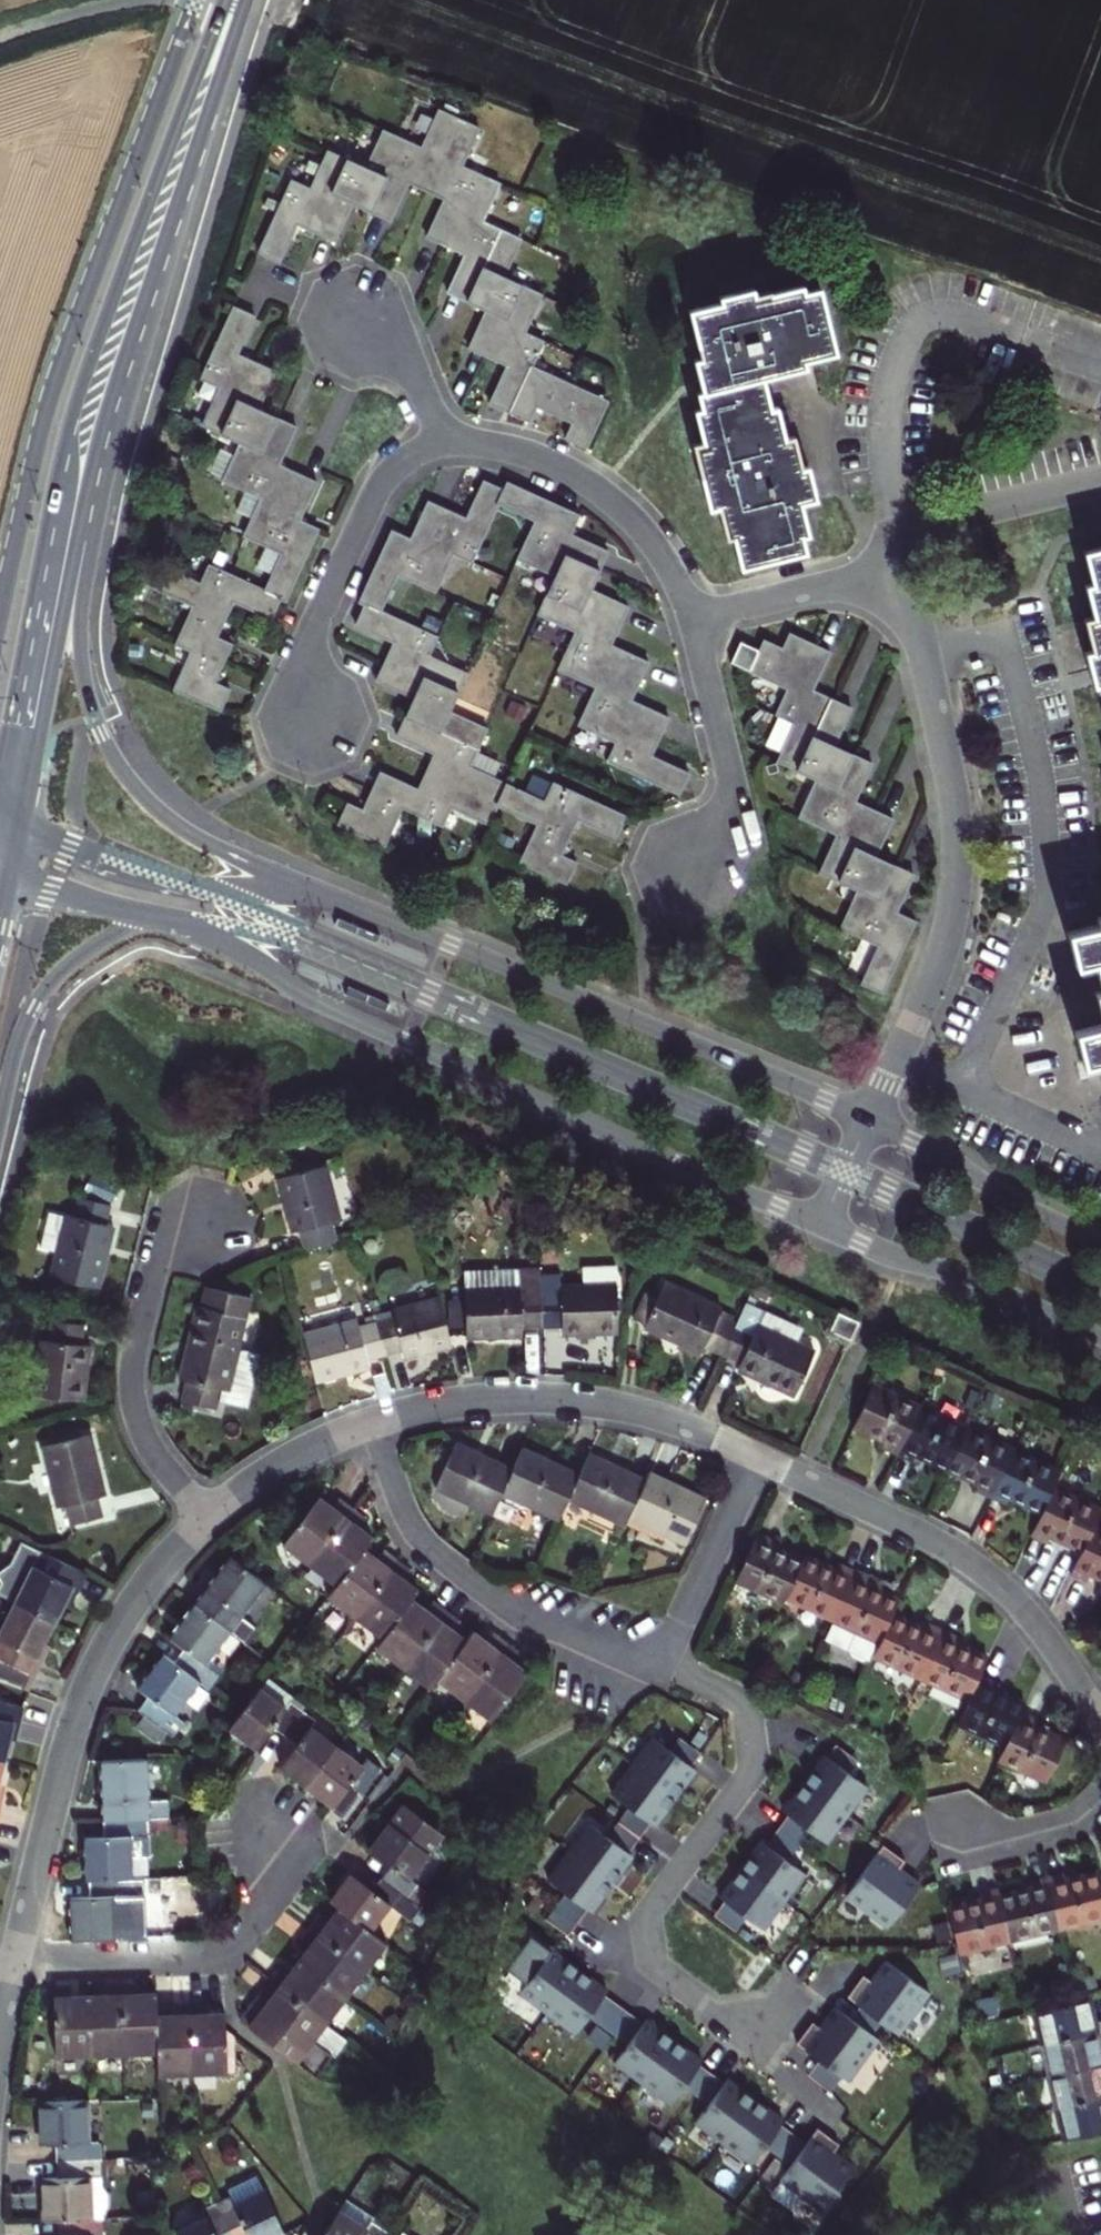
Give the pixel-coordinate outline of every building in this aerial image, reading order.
[(291,180),(258,252),(280,262),(297,224),(335,242),(353,203),(392,221),(409,183),(445,199),(427,237),(465,255),(448,293),(486,310),(469,348),(508,366),(490,403),(530,422),(537,407),(573,423),(566,438),(588,448),(609,402),(532,367),(544,342),(525,333),(543,295),(505,277),(522,240),(483,222),(500,184),(462,166),(479,128),(439,109),(421,148),(383,130),(366,168),(328,150),(310,189),(291,180)] [(794,437),(784,440),(777,408),(771,409),(763,376),(804,367),(803,360),(836,352),(819,288),(802,292),(801,287),(770,294),(769,292),(754,295),(753,290),(721,297),(722,302),(690,310),(702,358),(695,360),(703,391),(699,393),(703,409),(696,411),(704,443),(695,445),(711,508),(720,506),(727,538),(734,536),(742,568),(806,553),(802,535),(807,534),(800,503),(816,499),(808,467),(801,469),(794,437)] [(240,443),(223,480),(261,498),(244,536),(281,554),(265,589),(209,564),(201,583),(163,565),(153,586),(194,605),(177,642),(193,649),(174,689),(221,710),(230,689),(215,683),(233,644),(218,637),(234,601),(271,618),(281,598),(286,600),(318,529),(300,520),(317,482),(279,465),(297,427),(259,409),(275,372),(238,354),(255,316),(234,306),(201,378),(220,387),(203,425),(240,443)] [(429,656),(437,636),(381,611),(398,575),(436,592),(453,554),(472,562),(498,504),(536,521),(518,558),(556,576),(539,614),(576,631),(559,670),(596,686),(579,725),(616,741),(607,761),(680,794),(690,772),(652,756),(669,717),(631,701),(648,662),(611,645),(628,607),(591,591),(608,552),(570,534),(579,515),(508,483),(505,491),(484,481),(467,519),(428,501),(411,539),(392,531),(360,602),(365,605),(356,625),(394,642),(377,680),(414,697),(396,735),(435,753),(419,789),(381,771),(363,810),(348,803),(338,823),(386,846),(402,808),(443,826),(452,807),(489,824),(498,805),(538,823),(520,862),(567,883),(576,862),(561,855),(578,818),(616,836),(625,814),(553,782),(545,801),(470,766),(487,729),(449,712),(467,673),(429,656)] [(1085,551),(1093,584),(1087,585),(1094,616),(1085,618),(1093,650),(1088,652),(1096,684),(1100,682),(1100,547),(1085,551)] [(788,689),(777,714),(795,723),(778,761),(817,779),(800,817),(837,834),(820,872),(858,889),(841,928),(879,945),(862,983),(883,993),(915,921),(897,913),(914,874),(876,857),(893,819),(856,801),(873,764),(834,746),(851,708),(813,691),(831,652),(790,634),(783,649),(765,640),(760,651),(750,672),(788,689)] [(750,672),(760,651),(741,642),(732,663),(750,672)] [(1099,917),(1100,924),(1069,932),(1077,963),(1095,959),(1100,983),(1100,916),(1099,917)] [(1076,1030),(1085,1063),(1100,1059),(1100,1024),(1076,1030)] [(301,1232),(307,1251),(340,1241),(335,1223),(342,1221),(327,1167),(280,1180),(287,1206),(294,1233),(301,1232)] [(93,1177),(88,1191),(114,1201),(119,1186),(93,1177)] [(421,1184),(408,1181),(403,1200),(416,1204),(421,1184)] [(115,1227),(108,1225),(112,1206),(79,1198),(75,1217),(65,1215),(64,1216),(48,1213),(40,1248),(57,1252),(53,1276),(101,1287),(108,1257),(115,1227)] [(541,1279),(541,1269),(465,1272),(467,1338),(495,1338),(523,1337),(523,1329),(543,1329),(541,1279)] [(563,1329),(563,1336),(591,1335),(620,1334),(618,1286),(618,1269),(582,1270),(583,1281),(584,1281),(585,1286),(562,1287),(562,1278),(541,1279),(543,1329),(563,1329)] [(723,1309),(667,1283),(660,1298),(647,1325),(646,1328),(674,1341),(702,1354),(705,1347),(724,1356),(738,1324),(734,1322),(720,1315),(723,1309)] [(214,1289),(210,1308),(201,1306),(191,1343),(181,1379),(188,1381),(183,1401),(218,1410),(220,1404),(242,1409),(249,1402),(260,1355),(239,1350),(251,1298),(214,1289)] [(647,1325),(660,1298),(646,1292),(634,1319),(647,1325)] [(441,1299),(392,1311),(394,1320),(378,1324),(386,1356),(403,1353),(404,1359),(429,1353),(453,1347),(441,1299)] [(738,1315),(723,1309),(720,1315),(734,1322),(738,1315)] [(838,1313),(831,1331),(852,1341),(860,1323),(838,1313)] [(304,1335),(316,1382),(344,1375),(371,1368),(369,1361),(386,1356),(378,1324),(360,1329),(358,1321),(304,1335)] [(91,1347),(83,1345),(86,1326),(53,1322),(50,1341),(43,1341),(36,1396),(85,1401),(88,1374),(91,1347)] [(816,1352),(760,1325),(757,1332),(738,1324),(724,1356),(742,1364),(739,1371),(767,1384),(796,1397),(816,1352)] [(896,1455),(919,1406),(871,1385),(852,1426),(884,1441),(881,1448),(889,1452),(896,1455)] [(966,1428),(919,1406),(896,1455),(904,1459),(911,1462),(915,1455),(946,1469),(966,1428)] [(53,1445),(44,1448),(59,1509),(67,1507),(72,1526),(104,1518),(99,1499),(106,1497),(99,1466),(91,1436),(80,1438),(78,1428),(50,1435),(53,1445)] [(1012,1450),(966,1428),(946,1469),(977,1484),(974,1490),(982,1494),(989,1498),(1012,1450)] [(503,1493),(514,1470),(486,1457),(458,1444),(438,1488),(494,1514),(503,1493)] [(520,1459),(514,1470),(503,1493),(561,1520),(570,1499),(581,1475),(553,1461),(524,1448),(520,1459)] [(1060,1472),(1012,1450),(989,1498),(997,1501),(1004,1505),(1007,1498),(1040,1514),(1049,1495),(1053,1487),(1060,1472)] [(629,1518),(647,1480),(619,1467),(591,1454),(581,1475),(570,1499),(626,1525),(629,1518)] [(678,1486),(650,1473),(647,1480),(629,1518),(686,1544),(707,1499),(678,1486)] [(1040,1514),(1031,1536),(1039,1539),(1047,1543),(1050,1536),(1081,1550),(1093,1524),(1099,1510),(1053,1487),(1049,1495),(1040,1514)] [(284,1545),(311,1565),(352,1510),(346,1506),(339,1501),(333,1509),(319,1498),(284,1545)] [(352,1510),(311,1565),(339,1585),(366,1550),(374,1539),(359,1528),(366,1520),(359,1515),(352,1510)] [(1093,1524),(1081,1550),(1071,1572),(1079,1576),(1088,1579),(1090,1573),(1100,1578),(1100,1528),(1093,1524)] [(759,1532),(737,1580),(783,1602),(786,1597),(803,1560),(773,1546),(776,1540),(767,1536),(759,1532)] [(87,1573),(22,1542),(12,1563),(0,1571),(0,1582),(2,1584),(0,1587),(0,1595),(16,1603),(56,1623),(70,1595),(75,1597),(81,1585),(87,1573)] [(339,1585),(330,1597),(357,1617),(398,1563),(392,1558),(385,1553),(380,1561),(366,1550),(339,1585)] [(803,1560),(786,1597),(833,1619),(855,1570),(848,1567),(840,1563),(838,1570),(805,1554),(803,1560)] [(268,1584),(231,1556),(213,1580),(196,1604),(232,1631),(245,1641),(256,1628),(242,1618),(268,1584)] [(384,1637),(412,1600),(419,1591),(406,1580),(411,1573),(405,1568),(398,1563),(357,1617),(384,1637)] [(863,1574),(855,1570),(833,1619),(825,1638),(848,1649),(852,1656),(863,1661),(871,1660),(872,1661),(874,1656),(893,1614),(900,1598),(881,1589),(868,1583),(870,1578),(863,1574)] [(884,1584),(870,1578),(868,1583),(881,1589),(884,1584)] [(406,1668),(447,1612),(441,1607),(434,1602),(427,1611),(412,1600),(384,1637),(377,1647),(406,1668)] [(56,1623),(16,1603),(0,1636),(0,1681),(29,1691),(38,1672),(48,1653),(43,1650),(56,1623)] [(206,1665),(211,1658),(232,1631),(196,1604),(183,1621),(170,1639),(184,1649),(174,1663),(201,1683),(209,1689),(219,1675),(206,1665)] [(454,1617),(447,1612),(406,1668),(432,1688),(439,1679),(467,1642),(453,1631),(460,1622),(454,1617)] [(893,1614),(874,1656),(922,1678),(944,1630),(937,1626),(929,1623),(926,1629),(893,1614)] [(952,1633),(944,1630),(922,1678),(969,1699),(979,1676),(988,1657),(956,1643),(959,1636),(952,1633)] [(474,1632),(467,1642),(439,1679),(466,1700),(507,1645),(500,1640),(494,1635),(488,1643),(474,1632)] [(513,1650),(507,1645),(466,1700),(493,1721),(529,1673),(514,1662),(520,1655),(513,1650)] [(174,1663),(164,1655),(139,1688),(144,1692),(149,1696),(138,1710),(173,1736),(184,1722),(176,1715),(201,1683),(174,1663)] [(224,1668),(211,1658),(206,1665),(219,1675),(224,1668)] [(713,1662),(705,1659),(703,1663),(711,1667),(713,1662)] [(988,1680),(979,1676),(969,1699),(957,1724),(1005,1746),(1020,1712),(1022,1705),(992,1691),(996,1684),(988,1680)] [(242,1713),(230,1728),(244,1738),(258,1749),(274,1728),(286,1736),(304,1713),(291,1703),(287,1708),(261,1689),(242,1713)] [(18,1733),(21,1720),(24,1708),(0,1702),(0,1759),(6,1761),(13,1731),(18,1733)] [(1055,1763),(1066,1740),(1035,1725),(1037,1719),(1029,1716),(1020,1712),(1005,1746),(999,1760),(1047,1782),(1055,1763)] [(294,1777),(308,1787),(338,1747),(312,1727),(316,1722),(304,1713),(286,1736),(296,1744),(280,1767),(294,1777)] [(634,1767),(677,1798),(698,1771),(693,1768),(703,1755),(681,1739),(671,1752),(655,1739),(634,1767)] [(825,1755),(805,1783),(847,1815),(868,1787),(849,1773),(858,1761),(836,1745),(827,1757),(825,1755)] [(338,1747),(308,1787),(321,1797),(334,1807),(335,1807),(351,1786),(362,1794),(380,1770),(367,1760),(363,1765),(338,1747)] [(149,1802),(147,1758),(101,1760),(103,1791),(104,1821),(147,1819),(169,1818),(169,1801),(149,1802)] [(677,1798),(634,1767),(613,1795),(631,1808),(620,1823),(642,1838),(652,1824),(656,1827),(677,1798)] [(789,1815),(778,1830),(800,1846),(810,1831),(827,1843),(847,1815),(805,1783),(784,1812),(789,1815)] [(393,1868),(385,1879),(408,1897),(417,1885),(410,1880),(444,1834),(404,1804),(387,1827),(370,1850),(393,1868)] [(88,1880),(90,1880),(133,1879),(131,1837),(147,1836),(147,1819),(104,1821),(105,1838),(86,1838),(87,1859),(88,1880)] [(193,1822),(179,1822),(180,1836),(193,1836),(193,1822)] [(642,1838),(620,1823),(609,1839),(591,1825),(571,1853),(614,1884),(634,1857),(630,1854),(642,1838)] [(762,1842),(742,1869),(785,1901),(805,1873),(789,1861),(800,1846),(778,1830),(767,1845),(762,1842)] [(905,1864),(882,1848),(847,1896),(889,1927),(919,1886),(899,1871),(905,1864)] [(593,1913),(614,1884),(571,1853),(550,1881),(567,1894),(548,1921),(570,1937),(589,1910),(593,1913)] [(941,1881),(938,1868),(930,1870),(932,1883),(941,1881)] [(785,1901),(742,1869),(721,1898),(725,1902),(715,1917),(736,1932),(747,1917),(764,1930),(785,1901)] [(1060,1928),(1100,1918),(1100,1873),(1100,1871),(1066,1879),(1065,1873),(1056,1874),(1048,1876),(1060,1928)] [(343,1886),(332,1900),(341,1907),(372,1930),(391,1904),(412,1920),(422,1907),(408,1897),(385,1879),(377,1890),(353,1872),(343,1886)] [(1033,1887),(999,1895),(1010,1941),(1060,1928),(1048,1876),(1040,1879),(1032,1881),(1033,1887)] [(118,1938),(116,1896),(134,1895),(133,1879),(90,1880),(90,1897),(71,1898),(72,1919),(73,1940),(118,1938)] [(430,1896),(417,1885),(408,1897),(422,1907),(430,1896)] [(1010,1941),(999,1895),(997,1889),(988,1891),(980,1893),(981,1899),(948,1907),(953,1930),(959,1953),(1010,1941)] [(372,1930),(341,1907),(330,1921),(322,1914),(317,1921),(312,1928),(367,1969),(388,1942),(372,1930)] [(367,1969),(312,1928),(307,1935),(302,1941),(311,1948),(301,1961),(348,1996),(367,1969)] [(549,2012),(581,1969),(553,1949),(522,1992),(549,2012)] [(861,2006),(852,2018),(874,2034),(882,2022),(899,2034),(930,1992),(887,1960),(872,1981),(864,1975),(848,1997),(861,2006)] [(277,1975),(272,1982),(328,2023),(348,1996),(301,1961),(290,1975),(282,1969),(277,1975)] [(610,1991),(581,1969),(549,2012),(578,2033),(591,2016),(617,2035),(633,2013),(607,1995),(610,1991)] [(132,1982),(123,1983),(125,2052),(160,2051),(159,2013),(158,1992),(140,1992),(140,1982),(132,1982)] [(328,2023),(272,1982),(258,2001),(244,2020),(318,2076),(333,2055),(335,2057),(349,2039),(328,2023)] [(105,1994),(90,1994),(92,2053),(125,2052),(123,1983),(114,1983),(105,1983),(105,1994)] [(92,2053),(90,1994),(72,1994),(72,1984),(63,1984),(55,1984),(57,2054),(92,2053)] [(1043,2044),(1100,2030),(1100,2023),(1093,2025),(1086,1999),(1078,2001),(1028,2013),(1036,2046),(1043,2044)] [(227,2072),(226,2027),(226,2012),(210,2012),(209,2000),(201,2001),(192,2001),(194,2070),(194,2072),(227,2072)] [(175,2013),(159,2013),(160,2051),(160,2073),(194,2072),(194,2070),(192,2001),(183,2001),(174,2002),(175,2013)] [(852,2018),(836,2007),(822,2027),(814,2022),(798,2043),(820,2059),(809,2074),(831,2091),(842,2075),(848,2080),(880,2038),(874,2034),(852,2018)] [(646,2022),(633,2013),(617,2035),(630,2044),(617,2062),(644,2082),(676,2039),(648,2019),(646,2022)] [(395,2015),(383,2022),(394,2031),(402,2025),(395,2015)] [(1051,2076),(1100,2063),(1100,2030),(1043,2044),(1051,2076)] [(704,2060),(676,2039),(644,2082),(673,2103),(686,2085),(698,2094),(714,2073),(702,2064),(704,2060)] [(1051,2076),(1059,2108),(1100,2098),(1100,2063),(1051,2076)] [(727,2082),(714,2073),(698,2094),(711,2104),(698,2122),(725,2142),(757,2099),(729,2079),(727,2082)] [(1067,2140),(1097,2133),(1100,2132),(1100,2098),(1059,2108),(1067,2140)] [(87,2099),(41,2101),(42,2123),(42,2145),(57,2144),(57,2160),(100,2159),(100,2143),(88,2143),(87,2099)] [(785,2120),(757,2099),(725,2142),(754,2163),(766,2145),(779,2154),(795,2132),(782,2124),(785,2120)] [(808,2142),(795,2132),(779,2154),(792,2164),(782,2178),(824,2209),(856,2166),(835,2151),(841,2143),(819,2127),(808,2142)] [(100,2159),(57,2160),(58,2177),(44,2178),(45,2199),(46,2221),(59,2220),(102,2219),(102,2213),(109,2204),(108,2192),(101,2186),(101,2176),(100,2159)] [(220,2204),(232,2230),(244,2224),(249,2234),(285,2234),(286,2234),(258,2175),(228,2188),(233,2198),(220,2204)] [(325,2234),(383,2234),(386,2230),(373,2222),(375,2219),(347,2201),(325,2234)] [(232,2230),(220,2204),(203,2212),(205,2217),(176,2231),(178,2234),(222,2234),(232,2230)] [(102,2219),(59,2220),(60,2234),(103,2234),(102,2219)]
